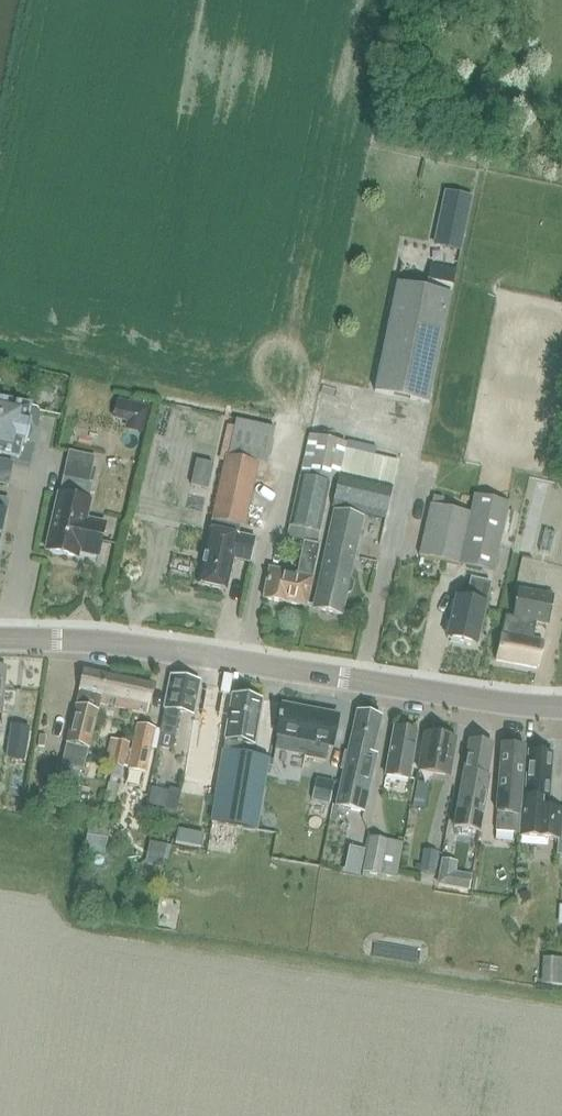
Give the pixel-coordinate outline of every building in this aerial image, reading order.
[(446,194),(435,243),(460,248),(470,199),(446,194)] [(430,264),(424,292),(395,285),(372,393),(428,405),(457,269),(430,264)] [(22,442),(26,443),(31,422),(27,421),(30,405),(0,399),(0,454),(19,458),(22,442)] [(267,464),(275,428),(238,420),(230,457),(227,456),(213,521),(244,528),(258,462),(267,464)] [(331,484),(336,486),(347,444),(310,436),(287,539),(303,543),(296,574),(270,568),(263,600),(289,606),(289,605),(307,608),(320,546),(317,545),(331,484)] [(399,462),(393,460),(375,456),(377,448),(348,441),(347,444),(336,486),(332,506),(386,518),(399,462)] [(209,491),(213,467),(196,464),(192,487),(209,491)] [(77,558),(79,548),(99,552),(104,526),(84,521),(92,485),(63,478),(47,552),(77,558)] [(494,573),(509,503),(474,495),(470,514),(442,508),(443,499),(433,497),(431,506),(430,505),(419,556),(494,573)] [(363,517),(334,511),(313,609),(342,615),(363,517)] [(210,529),(198,584),(226,590),(233,559),(251,563),(256,539),(210,529)] [(550,554),(555,534),(544,531),(539,552),(550,554)] [(477,646),(490,585),(472,581),(467,601),(458,599),(449,640),(477,646)] [(548,626),(554,598),(521,590),(514,619),(509,618),(504,635),(503,635),(497,660),(538,670),(544,642),(533,640),(537,623),(548,626)] [(66,744),(61,765),(82,770),(87,749),(89,750),(100,704),(146,715),(153,686),(105,674),(84,669),(66,744)] [(171,676),(164,711),(159,734),(175,737),(179,714),(193,717),(200,682),(171,676)] [(222,718),(220,718),(224,694),(206,691),(201,722),(192,720),(183,779),(201,781),(205,758),(216,760),(222,718)] [(232,695),(224,741),(223,751),(222,751),(209,823),(257,831),(270,759),(244,754),(246,745),(254,746),(262,700),(232,695)] [(283,709),(278,737),(275,751),(304,756),(303,758),(325,763),(329,748),(330,749),(335,719),(283,709)] [(373,754),(381,717),(357,712),(336,805),(365,812),(378,755),(373,754)] [(129,769),(126,783),(142,786),(145,773),(146,773),(151,750),(154,737),(156,729),(137,725),(131,753),(128,769),(129,769)] [(29,729),(12,726),(7,757),(25,759),(29,729)] [(394,728),(386,778),(408,781),(417,732),(394,728)] [(425,734),(418,773),(448,778),(455,740),(425,734)] [(129,742),(110,738),(105,764),(124,768),(129,742)] [(485,776),(491,745),(470,741),(453,824),(478,829),(488,776),(485,776)] [(502,746),(497,813),(496,832),(519,833),(526,747),(502,746)] [(554,752),(529,751),(524,836),(559,838),(558,854),(561,854),(561,807),(541,806),(542,797),(551,798),(554,752)] [(317,779),(312,800),(329,804),(334,782),(317,779)] [(424,809),(430,784),(418,782),(413,807),(424,809)] [(172,790),(167,810),(179,813),(184,792),(172,790)] [(108,832),(88,829),(86,844),(106,847),(108,832)] [(178,830),(176,843),(202,847),(204,834),(178,830)] [(397,879),(404,843),(369,838),(362,873),(397,879)] [(168,845),(150,841),(145,864),(163,868),(168,845)] [(434,875),(438,852),(424,850),(420,873),(434,875)] [(469,890),(471,877),(454,874),(456,862),(443,860),(439,884),(469,890)] [(542,957),(541,984),(561,985),(561,958),(542,957)]
